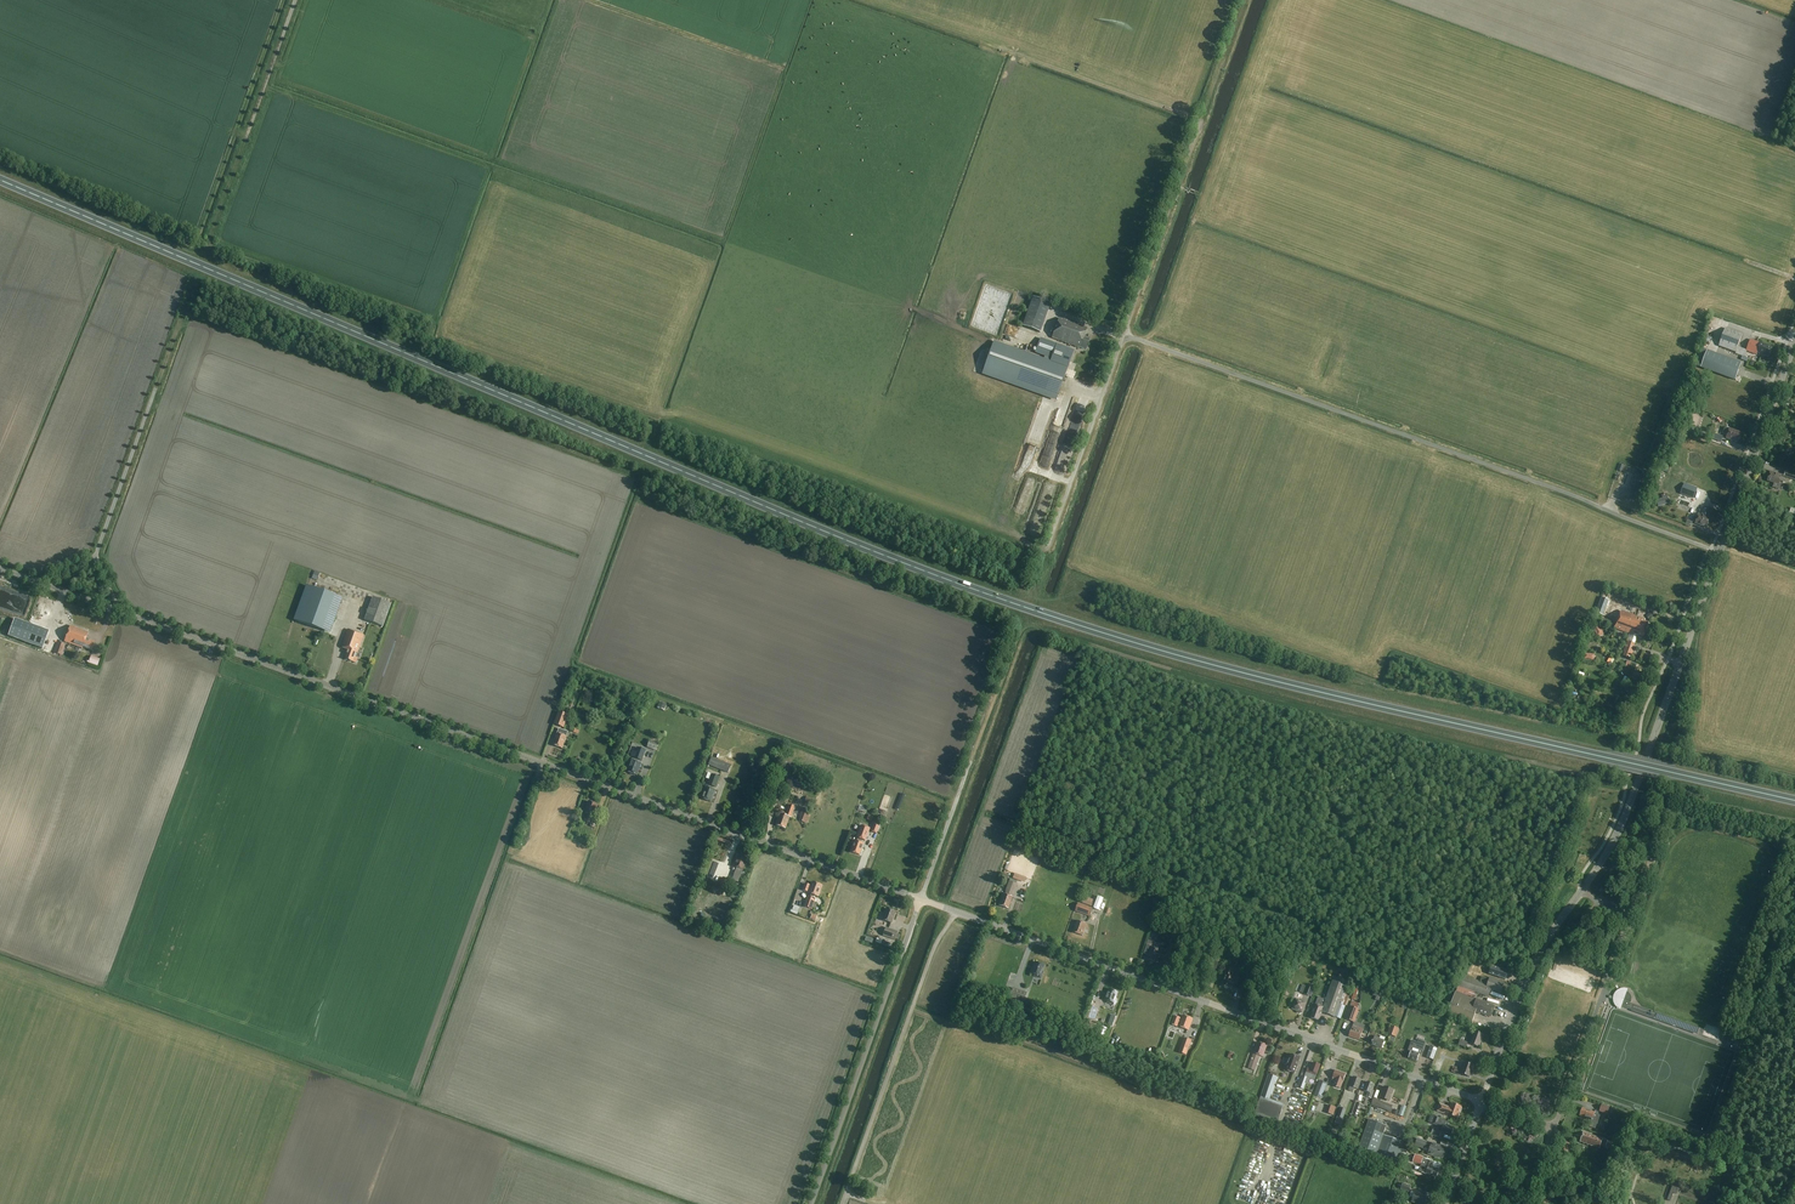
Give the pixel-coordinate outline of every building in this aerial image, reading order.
[(1051,304),(1033,297),(1022,326),(1040,333),(1051,304)] [(1087,350),(1090,339),(1085,337),(1088,329),(1059,319),(1052,339),(1081,349),(1081,348),(1087,350)] [(1719,346),(1736,352),(1743,335),(1725,328),(1719,346)] [(1709,344),(1712,338),(1706,335),(1704,341),(1709,344)] [(1043,356),(1042,358),(1050,361),(1067,367),(1068,367),(1074,350),(1041,338),(1035,353),(1043,356)] [(1769,357),(1772,347),(1750,340),(1746,351),(1757,355),(1757,353),(1769,357)] [(1050,361),(1042,358),(995,341),(983,374),(1009,383),(1055,400),(1067,367),(1050,361)] [(1741,363),(1707,351),(1701,368),(1735,380),(1741,363)] [(1079,400),(1076,415),(1085,417),(1088,403),(1079,400)] [(1054,411),(1055,405),(1042,403),(1041,409),(1054,411)] [(1706,443),(1709,434),(1690,427),(1688,434),(1700,438),(1699,440),(1706,443)] [(1726,438),(1738,443),(1741,433),(1730,429),(1727,435),(1726,438)] [(1721,443),(1723,437),(1712,433),(1710,439),(1721,443)] [(1052,435),(1041,465),(1048,467),(1059,437),(1052,435)] [(1783,482),(1785,478),(1782,477),(1782,476),(1771,471),(1767,481),(1774,484),(1773,487),(1779,490),(1781,484),(1779,484),(1780,481),(1783,482)] [(1786,471),(1784,477),(1794,481),(1794,475),(1786,471)] [(1681,494),(1694,499),(1694,498),(1696,493),(1697,489),(1685,484),(1683,488),(1681,494)] [(1663,499),(1656,501),(1658,507),(1669,503),(1666,494),(1662,496),(1663,499)] [(1692,515),(1696,515),(1697,511),(1689,510),(1688,518),(1692,519),(1692,515)] [(1711,518),(1699,514),(1698,517),(1695,516),(1694,520),(1697,521),(1695,524),(1707,528),(1711,518)] [(295,621),(327,633),(340,598),(308,586),(295,621)] [(384,627),(392,604),(373,597),(365,620),(384,627)] [(1641,630),(1646,631),(1649,623),(1645,621),(1645,620),(1621,611),(1617,622),(1623,624),(1623,625),(1636,630),(1636,629),(1638,630),(1639,627),(1641,627),(1640,630),(1641,630)] [(8,637),(42,649),(48,631),(14,620),(8,637)] [(379,640),(384,627),(365,620),(360,634),(348,630),(341,648),(348,650),(345,660),(356,664),(358,658),(355,657),(356,653),(357,654),(364,636),(379,640)] [(1644,637),(1646,631),(1641,630),(1640,630),(1641,627),(1639,627),(1638,630),(1636,629),(1636,630),(1623,625),(1623,624),(1617,622),(1614,629),(1637,637),(1638,635),(1644,637)] [(92,651),(95,642),(86,639),(88,632),(70,626),(64,642),(83,648),(83,647),(92,651)] [(1595,633),(1599,639),(1603,637),(1600,630),(1595,633)] [(1634,644),(1635,642),(1630,640),(1629,642),(1627,641),(1624,652),(1632,655),(1635,648),(1633,648),(1635,644),(1634,644)] [(62,655),(66,645),(57,642),(54,653),(62,655)] [(98,671),(100,664),(91,661),(88,667),(98,671)] [(564,729),(568,716),(559,712),(554,725),(564,729)] [(562,748),(567,737),(557,734),(553,745),(562,748)] [(656,751),(659,744),(650,741),(647,748),(656,751)] [(642,761),(646,751),(637,748),(634,758),(642,761)] [(728,773),(731,765),(712,758),(709,765),(728,773)] [(637,775),(641,764),(631,760),(627,772),(637,775)] [(717,788),(720,777),(712,774),(708,785),(707,784),(702,798),(711,802),(715,790),(712,789),(713,786),(717,788)] [(594,816),(598,805),(588,801),(584,812),(594,816)] [(791,818),(795,807),(789,805),(786,812),(782,811),(781,814),(780,814),(776,825),(786,829),(790,817),(791,818)] [(806,823),(810,813),(802,810),(800,815),(802,816),(800,821),(806,823)] [(874,824),(870,833),(876,835),(880,826),(874,824)] [(852,846),(850,852),(860,855),(864,844),(861,843),(862,840),(865,841),(868,831),(869,829),(869,828),(862,826),(861,825),(860,828),(859,832),(857,838),(858,838),(857,841),(854,840),(852,846)] [(743,870),(747,859),(738,855),(734,866),(743,870)] [(1025,883),(1026,878),(1014,874),(1013,879),(1025,883)] [(726,887),(729,879),(722,877),(720,885),(726,887)] [(810,897),(808,896),(804,907),(812,910),(816,899),(813,898),(814,896),(818,897),(822,886),(812,882),(811,887),(810,887),(810,885),(805,884),(803,891),(808,892),(809,889),(810,889),(808,894),(811,895),(810,897)] [(1012,897),(1017,884),(1009,882),(1004,895),(1003,894),(999,905),(1008,909),(1013,897),(1012,897)] [(1098,896),(1094,908),(1095,909),(1098,910),(1099,910),(1104,899),(1098,896)] [(1090,917),(1093,909),(1078,903),(1075,912),(1090,917)] [(794,909),(792,916),(798,918),(800,912),(794,909)] [(892,923),(896,912),(886,909),(882,920),(892,923)] [(1083,936),(1087,924),(1077,921),(1073,932),(1083,936)] [(895,940),(897,932),(886,928),(883,936),(895,940)] [(893,944),(877,938),(876,942),(891,948),(893,944)] [(1174,955),(1177,947),(1170,944),(1167,953),(1174,955)] [(1147,946),(1144,954),(1148,955),(1147,959),(1157,962),(1161,951),(1147,946)] [(1035,962),(1031,973),(1034,974),(1033,976),(1041,979),(1043,973),(1042,972),(1044,966),(1035,962)] [(1232,989),(1236,977),(1233,976),(1235,969),(1227,966),(1224,974),(1226,974),(1222,986),(1232,989)] [(1506,980),(1509,972),(1506,971),(1492,966),(1489,974),(1504,979),(1506,980)] [(1483,983),(1462,975),(1458,986),(1477,992),(1489,997),(1491,990),(1501,993),(1505,983),(1490,978),(1485,977),(1483,983)] [(1341,1019),(1349,996),(1343,994),(1348,983),(1334,978),(1326,1000),(1319,997),(1316,1004),(1311,1018),(1319,1021),(1322,1012),(1341,1019)] [(1312,997),(1314,989),(1306,986),(1303,994),(1312,997)] [(1456,991),(1475,997),(1477,992),(1458,986),(1456,991)] [(1022,1006),(1027,993),(1013,988),(1010,997),(1014,999),(1013,1002),(1022,1006)] [(1114,1003),(1118,992),(1109,989),(1105,1000),(1108,1001),(1107,1005),(1113,1007),(1114,1003)] [(1616,999),(1616,1000),(1617,1001),(1617,1002),(1617,1003),(1618,1004),(1618,1005),(1619,1005),(1620,1006),(1621,1006),(1621,1007),(1622,1007),(1651,1018),(1652,1018),(1670,1024),(1674,1026),(1697,1034),(1698,1032),(1699,1028),(1676,1020),(1672,1019),(1654,1012),(1631,1004),(1631,1003),(1631,1002),(1632,1002),(1632,1001),(1632,1000),(1632,999),(1632,998),(1631,997),(1631,996),(1630,995),(1630,994),(1629,994),(1629,993),(1628,993),(1627,993),(1627,992),(1626,992),(1625,992),(1624,992),(1623,992),(1622,992),(1621,992),(1621,993),(1620,993),(1619,994),(1618,994),(1618,995),(1617,996),(1617,997),(1617,998),(1616,999)] [(1477,1000),(1456,993),(1448,1014),(1473,1022),(1476,1013),(1490,1017),(1494,1006),(1477,1000)] [(1302,1013),(1306,1003),(1296,999),(1292,1009),(1297,1011),(1297,1012),(1297,1013),(1300,1014),(1301,1014),(1301,1013),(1302,1013)] [(1351,1006),(1346,1020),(1355,1023),(1359,1009),(1356,1008),(1358,1004),(1353,1002),(1351,1006)] [(1021,1015),(1030,1018),(1032,1012),(1023,1009),(1021,1015)] [(1183,1016),(1182,1020),(1180,1019),(1181,1018),(1175,1016),(1172,1025),(1177,1027),(1178,1026),(1180,1026),(1179,1027),(1189,1030),(1193,1019),(1183,1016)] [(1365,1026),(1355,1022),(1355,1024),(1354,1024),(1349,1037),(1360,1041),(1365,1026)] [(1388,1035),(1396,1038),(1400,1029),(1391,1026),(1388,1035)] [(1479,1047),(1484,1035),(1475,1032),(1470,1044),(1479,1047)] [(1380,1038),(1375,1036),(1371,1045),(1382,1049),(1385,1041),(1385,1040),(1385,1038),(1381,1036),(1380,1038)] [(1185,1038),(1181,1048),(1188,1051),(1192,1041),(1185,1038)] [(1419,1043),(1416,1042),(1410,1047),(1408,1051),(1411,1053),(1409,1058),(1417,1061),(1420,1055),(1422,1056),(1425,1047),(1427,1042),(1420,1039),(1419,1043)] [(1263,1057),(1267,1046),(1258,1043),(1254,1054),(1263,1057)] [(1430,1046),(1426,1057),(1434,1060),(1438,1049),(1430,1046)] [(1253,1054),(1248,1069),(1255,1071),(1260,1056),(1253,1054)] [(1300,1058),(1300,1056),(1297,1055),(1295,1056),(1291,1055),(1290,1059),(1289,1059),(1284,1072),(1292,1074),(1292,1073),(1295,1074),(1301,1058),(1300,1058)] [(1299,1088),(1301,1088),(1304,1089),(1306,1083),(1308,1084),(1310,1078),(1315,1080),(1320,1065),(1314,1063),(1311,1070),(1308,1069),(1307,1074),(1306,1077),(1303,1076),(1299,1088)] [(1470,1077),(1474,1066),(1465,1063),(1463,1070),(1456,1067),(1454,1073),(1461,1075),(1461,1074),(1470,1077)] [(1343,1082),(1346,1074),(1336,1071),(1332,1081),(1335,1082),(1333,1086),(1340,1089),(1343,1082)] [(1277,1083),(1279,1078),(1269,1074),(1261,1097),(1270,1100),(1272,1095),(1273,1096),(1276,1087),(1275,1087),(1276,1082),(1277,1083)] [(1358,1090),(1362,1080),(1354,1077),(1349,1091),(1353,1092),(1355,1089),(1358,1090)] [(1323,1099),(1329,1084),(1320,1081),(1314,1096),(1323,1099)] [(1372,1099),(1373,1095),(1374,1091),(1372,1090),(1375,1085),(1367,1082),(1364,1091),(1368,1093),(1366,1097),(1372,1099)] [(1390,1101),(1394,1091),(1385,1088),(1381,1097),(1390,1101)] [(1384,1110),(1386,1103),(1374,1099),(1371,1105),(1384,1110)] [(1278,1125),(1283,1108),(1260,1100),(1255,1117),(1278,1125)] [(1357,1118),(1362,1104),(1358,1102),(1353,1116),(1357,1118)] [(1391,1111),(1398,1112),(1399,1104),(1392,1103),(1391,1111)] [(1458,1119),(1462,1107),(1452,1103),(1450,1108),(1440,1104),(1438,1111),(1458,1119)] [(1608,1115),(1610,1107),(1602,1104),(1599,1112),(1608,1115)] [(1344,1119),(1347,1110),(1341,1108),(1338,1117),(1344,1119)] [(1597,1124),(1599,1120),(1600,1116),(1595,1114),(1595,1113),(1583,1109),(1582,1110),(1581,1111),(1581,1113),(1581,1114),(1580,1116),(1588,1118),(1588,1120),(1592,1121),(1592,1122),(1597,1124)] [(1435,1118),(1433,1124),(1443,1128),(1442,1132),(1452,1136),(1454,1128),(1449,1126),(1450,1123),(1435,1118)] [(1402,1142),(1388,1137),(1389,1135),(1385,1133),(1387,1126),(1369,1120),(1358,1152),(1401,1167),(1403,1162),(1398,1160),(1405,1142),(1403,1141),(1402,1142)] [(1430,1133),(1429,1135),(1439,1138),(1442,1132),(1433,1129),(1432,1134),(1430,1133)] [(1587,1134),(1584,1133),(1584,1132),(1580,1143),(1581,1142),(1584,1143),(1584,1144),(1595,1149),(1596,1147),(1600,1149),(1599,1149),(1600,1150),(1601,1146),(1604,1147),(1605,1144),(1602,1143),(1603,1139),(1603,1140),(1599,1138),(1599,1137),(1588,1133),(1587,1134)] [(1424,1150),(1429,1152),(1428,1155),(1435,1157),(1436,1156),(1443,1158),(1447,1148),(1432,1143),(1431,1146),(1426,1144),(1426,1142),(1418,1139),(1415,1146),(1424,1149),(1424,1150)] [(1568,1156),(1571,1143),(1562,1141),(1559,1154),(1568,1156)] [(1617,1151),(1619,1146),(1608,1141),(1606,1147),(1617,1151)] [(1421,1165),(1424,1157),(1416,1154),(1415,1157),(1411,1156),(1410,1159),(1414,1160),(1413,1162),(1421,1165)] [(1437,1178),(1439,1170),(1432,1168),(1434,1163),(1424,1159),(1419,1172),(1426,1174),(1437,1178)] [(1429,1197),(1416,1193),(1412,1202),(1417,1203),(1426,1203),(1429,1197)]
